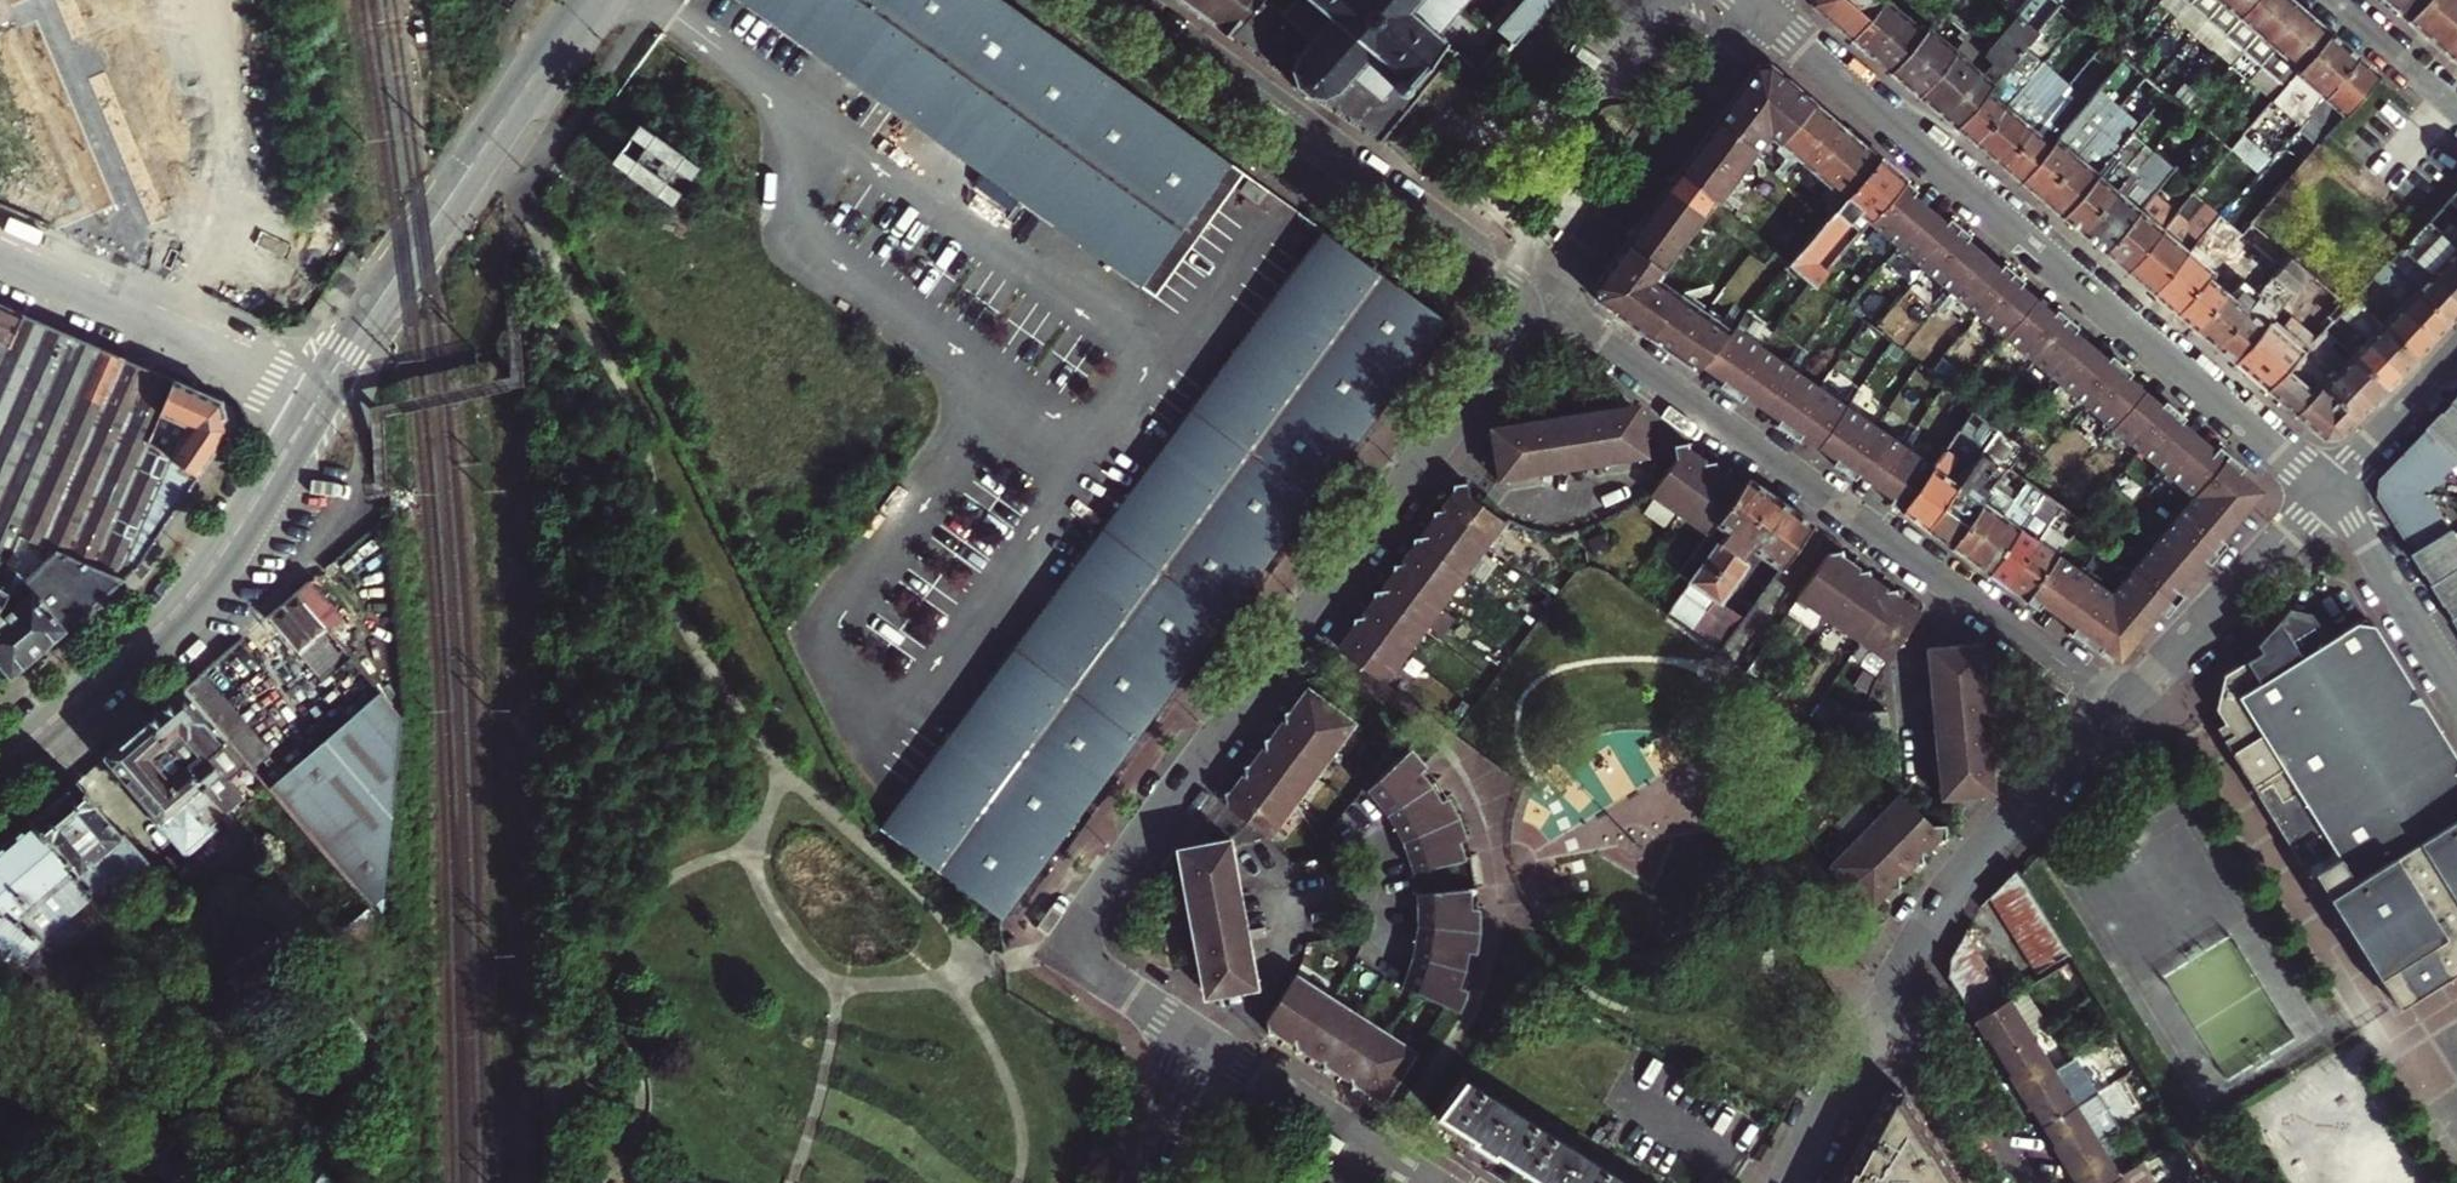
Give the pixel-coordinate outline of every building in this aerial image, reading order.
[(1002,0),(740,0),(1142,286),(1230,162),(1002,0)] [(1228,34),(1257,0),(1181,0),(1228,34)] [(1378,143),(1454,53),(1434,35),(1464,0),(1257,0),(1228,34),(1295,82),(1291,84),(1294,87),(1298,86),(1307,93),(1306,97),(1308,98),(1311,95),(1378,143)] [(1485,45),(1522,2),(1520,0),(1464,0),(1434,35),(1454,53),(1455,51),(1470,63),(1485,45)] [(1552,0),(1520,0),(1522,2),(1485,45),(1470,63),(1479,71),(1504,43),(1510,47),(1552,0)] [(1862,26),(1884,0),(1811,0),(1811,5),(1851,39),(1862,26)] [(1903,12),(1913,0),(1884,0),(1862,26),(1851,39),(1868,53),(1878,42),(1903,12)] [(1917,41),(1928,27),(1939,15),(1926,4),(1929,0),(1913,0),(1903,12),(1878,42),(1868,53),(1891,72),(1917,41)] [(1966,31),(1992,0),(1952,0),(1942,11),(1955,22),(1963,29),(1959,34),(1965,39),(1970,34),(1966,31)] [(2224,0),(2211,0),(2205,6),(2207,8),(2203,13),(2208,18),(2224,0)] [(2239,18),(2254,0),(2224,0),(2208,18),(2219,27),(2227,17),(2225,10),(2227,7),(2239,18)] [(2257,33),(2286,0),(2254,0),(2239,18),(2230,29),(2242,39),(2238,44),(2243,49),(2257,33)] [(2275,48),(2307,12),(2294,0),(2286,0),(2257,33),(2275,48)] [(2425,0),(2396,0),(2391,5),(2408,20),(2425,0)] [(2456,49),(2456,0),(2425,0),(2408,20),(2450,56),(2456,49)] [(1918,95),(1956,127),(1984,94),(1998,77),(2019,52),(2048,17),(2030,1),(1988,50),(1988,57),(1993,62),(1983,73),(1956,50),(1918,95)] [(1928,27),(1942,38),(1955,22),(1942,11),(1939,15),(1928,27)] [(2280,80),(2293,65),(2325,27),(2307,12),(2275,48),(2266,58),(2262,64),(2280,80)] [(485,18),(486,43),(495,42),(494,18),(485,18)] [(1905,84),(1918,95),(1956,50),(1950,45),(1959,34),(1963,29),(1955,22),(1942,38),(1933,49),(1905,84)] [(1905,84),(1933,49),(1942,38),(1928,27),(1917,41),(1891,72),(1905,84)] [(2293,65),(2299,70),(2320,46),(2331,33),(2325,27),(2293,65)] [(2323,99),(2334,86),(2359,57),(2331,33),(2320,46),(2299,70),(2285,85),(2284,87),(2312,111),(2323,99)] [(1950,45),(1956,50),(1965,39),(1959,34),(1950,45)] [(1988,57),(1988,50),(1970,34),(1965,39),(1956,50),(1983,73),(1993,62),(1988,57)] [(2262,64),(2266,58),(2260,54),(2256,59),(2262,64)] [(2332,129),(2367,90),(2379,75),(2359,57),(2334,86),(2323,99),(2335,108),(2323,122),(2332,129)] [(1654,279),(1668,259),(1699,217),(1711,202),(1714,205),(1767,135),(1779,145),(1814,102),(1767,63),(1757,65),(1593,285),(1596,298),(1700,372),(1705,366),(1710,359),(1731,334),(1654,279)] [(2130,96),(2135,91),(2147,77),(2136,68),(2119,88),(2130,96)] [(1956,127),(1976,143),(2006,107),(2014,98),(2018,93),(1998,77),(1984,94),(1956,127)] [(2155,108),(2167,94),(2147,77),(2135,91),(2155,108)] [(2021,182),(2043,200),(2071,165),(2104,127),(2113,117),(2130,96),(2119,88),(2108,78),(2064,131),(2043,155),(2021,182)] [(2006,107),(2013,113),(2021,104),(2014,98),(2006,107)] [(1976,143),(1994,159),(2019,129),(2025,122),(2036,108),(2025,99),(2021,104),(2013,113),(2006,107),(1976,143)] [(1779,145),(1804,165),(1841,124),(1814,102),(1779,145)] [(617,111),(583,160),(658,212),(692,163),(617,111)] [(2002,166),(2021,182),(2043,155),(2064,131),(2044,115),(2032,128),(2013,152),(2002,166)] [(2063,217),(2077,200),(2106,166),(2133,134),(2113,117),(2104,127),(2071,165),(2043,200),(2063,217)] [(2002,166),(2013,152),(2032,128),(2025,122),(2019,129),(1994,159),(2002,166)] [(1816,175),(1824,181),(1860,140),(1841,124),(1804,165),(1785,186),(1798,197),(1816,175)] [(2063,217),(2083,234),(2113,197),(2134,173),(2125,166),(2145,143),(2133,134),(2106,166),(2077,200),(2063,217)] [(1836,192),(1845,199),(1880,158),(1860,140),(1824,181),(1805,203),(1817,213),(1836,192)] [(2125,166),(2134,173),(2149,156),(2153,150),(2145,143),(2125,166)] [(2105,252),(2121,234),(2146,205),(2156,193),(2149,187),(2169,163),(2159,154),(2154,160),(2149,156),(2134,173),(2113,197),(2083,234),(2105,252)] [(1869,223),(1886,203),(1905,179),(1880,158),(1845,199),(1826,221),(1790,264),(1815,286),(1827,271),(1822,267),(1853,230),(1849,226),(1850,224),(1861,232),(1869,223)] [(1244,172),(1230,162),(1142,286),(1156,297),(1244,172)] [(2156,193),(2157,192),(2176,169),(2169,163),(2149,187),(2156,193)] [(1798,197),(1805,203),(1824,181),(1816,175),(1798,197)] [(1869,223),(1897,246),(1923,215),(1907,202),(1912,195),(1917,190),(1905,179),(1886,203),(1869,223)] [(2105,252),(2127,271),(2152,242),(2178,210),(2157,192),(2156,193),(2146,205),(2121,234),(2105,252)] [(2127,271),(2153,293),(2180,261),(2200,237),(2218,215),(2193,193),(2187,200),(2199,210),(2191,220),(2178,210),(2152,242),(2127,271)] [(2448,211),(2456,202),(2456,198),(2453,194),(2428,220),(2456,248),(2456,219),(2448,211)] [(1923,215),(1929,209),(1912,195),(1907,202),(1923,215)] [(1940,230),(1946,223),(1929,209),(1923,215),(1940,230)] [(1897,246),(1924,269),(1961,226),(1951,217),(1946,223),(1940,230),(1923,215),(1897,246)] [(2428,220),(2418,232),(2436,249),(2419,266),(2456,302),(2456,248),(2428,220)] [(1924,269),(1951,292),(1977,261),(1960,247),(1966,241),(1971,235),(1961,226),(1924,269)] [(1323,229),(882,822),(1000,919),(1446,318),(1323,229)] [(2153,293),(2178,314),(2208,279),(2221,263),(2225,258),(2200,237),(2180,261),(2153,293)] [(1960,247),(1977,261),(1982,254),(1966,241),(1960,247)] [(2456,319),(2456,302),(2419,266),(2401,249),(2387,265),(2416,293),(2450,326),(2456,319)] [(1994,275),(1999,269),(1982,254),(1977,261),(1994,275)] [(2276,277),(2295,293),(2311,274),(2292,258),(2276,277)] [(1951,292),(1978,315),(2014,271),(2004,263),(1999,269),(1994,275),(1977,261),(1951,292)] [(2178,314),(2196,330),(2217,305),(2239,278),(2221,263),(2208,279),(2178,314)] [(2435,342),(2450,326),(2416,293),(2387,265),(2372,280),(2394,302),(2424,331),(2435,342)] [(1978,315),(2005,337),(2030,307),(2013,293),(2019,286),(2024,280),(2014,271),(1978,315)] [(2287,371),(2283,367),(2296,353),(2319,330),(2313,324),(2318,320),(2315,317),(2323,308),(2335,319),(2340,315),(2348,305),(2311,274),(2295,293),(2280,310),(2256,339),(2236,363),(2268,391),(2287,371)] [(2196,330),(2201,334),(2236,293),(2244,282),(2239,278),(2217,305),(2196,330)] [(2419,359),(2435,342),(2424,331),(2394,302),(2372,280),(2364,289),(2391,315),(2382,324),(2392,333),(2419,359)] [(2201,334),(2218,348),(2254,305),(2262,296),(2260,295),(2245,281),(2244,282),(2236,293),(2201,334)] [(2030,307),(2036,300),(2019,286),(2013,293),(2030,307)] [(2236,363),(2256,339),(2280,310),(2265,298),(2270,292),(2266,288),(2260,295),(2262,296),(2254,305),(2218,348),(2236,363)] [(2382,324),(2391,315),(2364,289),(2355,298),(2382,324)] [(2403,376),(2419,359),(2392,333),(2382,324),(2355,298),(2348,305),(2340,315),(2359,334),(2366,340),(2390,363),(2403,376)] [(2046,321),(2053,314),(2036,300),(2030,307),(2046,321)] [(50,460),(79,395),(73,392),(79,378),(93,345),(45,324),(0,304),(0,575),(5,565),(18,534),(50,460)] [(2005,337),(2032,360),(2068,318),(2057,308),(2053,314),(2046,321),(2030,307),(2005,337)] [(2060,384),(2085,354),(2070,340),(2075,333),(2080,327),(2068,318),(2032,360),(2060,384)] [(2295,362),(2302,355),(2311,345),(2318,337),(2325,330),(2327,328),(2318,320),(2313,324),(2319,330),(2296,353),(2283,367),(2287,371),(2295,362)] [(2331,335),(2335,331),(2329,326),(2327,328),(2325,330),(2331,335)] [(1720,386),(1732,393),(1764,348),(1736,328),(1731,334),(1710,359),(1730,373),(1725,380),(1720,386)] [(2345,348),(2349,344),(2335,331),(2331,335),(2345,348)] [(2085,354),(2091,347),(2075,333),(2070,340),(2085,354)] [(2345,348),(2352,355),(2366,340),(2359,334),(2349,344),(2345,348)] [(2374,405),(2388,391),(2367,370),(2352,355),(2345,363),(2338,356),(2318,337),(2311,345),(2336,369),(2374,405)] [(2388,391),(2403,376),(2390,363),(2366,340),(2352,355),(2367,370),(2388,391)] [(79,395),(100,405),(122,357),(93,345),(79,378),(73,392),(79,395)] [(2321,387),(2358,422),(2374,405),(2336,369),(2311,345),(2302,355),(2313,365),(2328,380),(2321,387)] [(2103,368),(2109,362),(2091,347),(2085,354),(2103,368)] [(1753,388),(1769,400),(1792,367),(1764,348),(1732,393),(1744,402),(1748,396),(1753,388)] [(2345,363),(2352,355),(2345,348),(2338,356),(2345,363)] [(2060,384),(2088,408),(2124,365),(2114,356),(2109,362),(2103,368),(2085,354),(2060,384)] [(139,565),(199,477),(163,452),(148,442),(158,420),(147,415),(124,405),(141,366),(122,357),(100,405),(79,395),(50,460),(18,534),(57,551),(122,581),(131,573),(139,565)] [(1725,380),(1730,373),(1710,359),(1705,366),(1725,380)] [(2268,391),(2290,410),(2309,390),(2304,384),(2311,377),(2306,373),(2295,362),(2287,371),(2268,391)] [(2115,431),(2141,400),(2125,387),(2130,380),(2135,374),(2124,365),(2088,408),(2115,431)] [(2321,387),(2328,380),(2313,365),(2306,373),(2311,377),(2321,387)] [(147,415),(158,420),(175,381),(141,366),(124,405),(147,415)] [(1777,425),(1789,433),(1821,387),(1792,367),(1769,400),(1786,412),(1782,419),(1777,425)] [(2141,400),(2146,393),(2130,380),(2125,387),(2141,400)] [(199,477),(230,431),(228,423),(222,401),(175,381),(158,420),(148,442),(163,452),(199,477)] [(1809,427),(1825,439),(1848,406),(1821,387),(1789,433),(1799,441),(1804,434),(1809,427)] [(2342,439),(2358,422),(2321,387),(2314,395),(2309,390),(2290,410),(2324,439),(2342,439)] [(1764,407),(1769,400),(1753,388),(1748,396),(1764,407)] [(2158,414),(2164,408),(2146,393),(2141,400),(2158,414)] [(1609,464),(1623,444),(1643,415),(1641,404),(1629,405),(1622,400),(1579,461),(1586,468),(1609,464)] [(1764,407),(1782,419),(1786,412),(1769,400),(1764,407)] [(2115,431),(2142,454),(2178,410),(2168,402),(2164,408),(2158,414),(2141,400),(2115,431)] [(2455,532),(2454,532),(2430,495),(2456,467),(2456,405),(2433,430),(2432,429),(2383,479),(2380,496),(2417,555),(2419,554),(2456,615),(2456,534),(2455,532)] [(1832,464),(1843,471),(1875,425),(1848,406),(1825,439),(1842,450),(1837,457),(1832,464)] [(2142,454),(2170,478),(2196,446),(2178,431),(2184,425),(2189,419),(2178,410),(2142,454)] [(1928,530),(1948,501),(1971,468),(1983,452),(1998,430),(1972,412),(1959,431),(1974,442),(1960,462),(1945,451),(1934,466),(1928,475),(1902,512),(1928,530)] [(1609,464),(1648,457),(1643,415),(1623,444),(1609,464)] [(1864,466),(1881,478),(1904,445),(1875,425),(1843,471),(1855,479),(1859,473),(1864,466)] [(2196,446),(2202,440),(2184,425),(2178,431),(2196,446)] [(1820,446),(1825,439),(1809,427),(1804,434),(1820,446)] [(1945,451),(1960,462),(1974,442),(1959,431),(1945,451)] [(1837,457),(1842,450),(1825,439),(1820,446),(1837,457)] [(2213,460),(2219,454),(2202,440),(2196,446),(2213,460)] [(1654,497),(1682,517),(1710,476),(1708,466),(1693,456),(1692,445),(1677,448),(1679,460),(1654,497)] [(1890,503),(1902,512),(1928,475),(1934,466),(1904,445),(1881,478),(1899,490),(1894,497),(1890,503)] [(2198,501),(2206,492),(2220,474),(2234,458),(2223,448),(2219,454),(2213,460),(2196,446),(2170,478),(2198,501)] [(1952,548),(1975,515),(1996,487),(2004,476),(2008,470),(1983,452),(1971,468),(1948,501),(1928,530),(1952,548)] [(2255,489),(2247,481),(2247,479),(2252,473),(2234,458),(2220,474),(2206,492),(2236,520),(2249,507),(2255,512),(2258,501),(2257,495),(2255,489)] [(1710,537),(1720,523),(1743,490),(1721,475),(1718,464),(1708,466),(1710,476),(1682,517),(1710,537)] [(1877,485),(1881,478),(1864,466),(1859,473),(1877,485)] [(2022,488),(2027,481),(2009,468),(2008,470),(2004,476),(2022,488)] [(1894,497),(1899,490),(1881,478),(1877,485),(1894,497)] [(1451,518),(1489,546),(1510,518),(1474,492),(1472,480),(1457,482),(1459,493),(1449,507),(1451,518)] [(1711,587),(1734,554),(1767,505),(1774,496),(1749,480),(1743,490),(1720,523),(1710,537),(1696,557),(1706,565),(1694,583),(1701,588),(1705,583),(1711,587)] [(2009,547),(2028,520),(2040,502),(2046,495),(2027,481),(2022,488),(2027,493),(2021,502),(2015,498),(2014,500),(2004,514),(1990,533),(1970,561),(1989,574),(2009,547)] [(1990,533),(2004,514),(2014,500),(1996,487),(1975,515),(1952,548),(1970,561),(1990,533)] [(2221,536),(2236,520),(2206,492),(2198,501),(2183,518),(2207,541),(2225,558),(2234,548),(2227,541),(2221,536)] [(2059,516),(2064,508),(2055,502),(2046,495),(2040,502),(2059,516)] [(1782,570),(1799,546),(1815,524),(1774,496),(1767,505),(1734,554),(1711,587),(1705,583),(1701,588),(1719,601),(1725,604),(1748,571),(1750,565),(1749,560),(1756,551),(1782,570)] [(1431,545),(1469,573),(1489,546),(1451,518),(1449,507),(1438,509),(1439,520),(1429,534),(1431,545)] [(2236,520),(2242,526),(2253,514),(2255,512),(2249,507),(2236,520)] [(2086,524),(2084,523),(2064,508),(2059,516),(2080,531),(2086,524)] [(2225,558),(2207,541),(2183,518),(2160,542),(2188,570),(2202,556),(2208,562),(2215,568),(2225,558)] [(1989,574),(2007,587),(2029,558),(2046,533),(2028,520),(2009,547),(1989,574)] [(2221,536),(2227,541),(2242,526),(2236,520),(2221,536)] [(2027,601),(2049,570),(2060,555),(2070,543),(2049,528),(2046,533),(2029,558),(2007,587),(2027,601)] [(1410,572),(1449,600),(1469,573),(1431,545),(1429,534),(1418,535),(1420,546),(1409,560),(1410,572)] [(2179,592),(2174,586),(2188,570),(2160,542),(2134,569),(2176,608),(2186,598),(2179,592)] [(1816,608),(1827,592),(1850,561),(1848,560),(1846,549),(1837,551),(1802,599),(1816,608)] [(97,602),(122,581),(57,551),(25,582),(65,629),(97,602)] [(1800,598),(1802,599),(1837,551),(1834,551),(1800,598)] [(2049,595),(2065,606),(2087,574),(2060,555),(2049,570),(2027,601),(2039,609),(2044,602),(2049,595)] [(2188,570),(2195,576),(2208,562),(2202,556),(2188,570)] [(1429,627),(1449,600),(1410,572),(1409,560),(1398,562),(1400,573),(1389,588),(1390,598),(1429,627)] [(1816,608),(1836,622),(1866,579),(1863,571),(1850,561),(1827,592),(1816,608)] [(7,593),(15,574),(5,565),(0,575),(0,587),(7,593)] [(1836,622),(1862,641),(1892,599),(1890,590),(1876,580),(1874,569),(1863,571),(1866,579),(1836,622)] [(2166,618),(2176,608),(2134,569),(2113,592),(2116,595),(2142,619),(2154,607),(2160,613),(2166,618)] [(2174,586),(2179,592),(2195,576),(2188,570),(2174,586)] [(65,629),(25,582),(15,574),(7,593),(0,587),(0,662),(11,675),(65,629)] [(2083,641),(2096,622),(2116,595),(2113,592),(2087,574),(2065,606),(2080,617),(2075,625),(2070,632),(2083,641)] [(325,681),(353,657),(314,612),(328,599),(311,580),(268,616),(325,681)] [(1711,612),(1719,601),(1701,588),(1694,583),(1686,594),(1711,612)] [(1370,625),(1409,654),(1429,627),(1390,598),(1389,588),(1379,589),(1380,600),(1370,614),(1370,625)] [(1862,641),(1891,662),(1919,621),(1917,609),(1902,599),(1901,588),(1890,590),(1892,599),(1862,641)] [(1672,614),(1697,633),(1711,612),(1686,594),(1672,614)] [(2059,613),(2065,606),(2049,595),(2044,602),(2059,613)] [(2133,640),(2127,635),(2142,619),(2116,595),(2096,622),(2083,641),(2097,651),(2102,643),(2108,646),(2117,647),(2125,644),(2133,640)] [(1697,633),(1724,653),(1747,620),(1725,604),(1719,601),(1711,612),(1697,633)] [(2059,613),(2075,625),(2080,617),(2065,606),(2059,613)] [(2142,619),(2148,625),(2160,613),(2154,607),(2142,619)] [(1350,654),(1389,682),(1409,654),(1370,625),(1370,614),(1358,616),(1360,627),(1349,642),(1350,654)] [(2127,635),(2133,640),(2148,625),(2142,619),(2127,635)] [(2372,623),(2358,620),(2326,640),(2315,623),(2299,633),(2287,629),(2235,661),(2236,665),(2222,672),(2220,709),(2227,721),(2219,726),(2258,789),(2268,782),(2279,800),(2294,791),(2318,829),(2304,838),(2315,856),(2304,863),(2344,927),(2353,922),(2369,923),(2378,939),(2386,946),(2398,948),(2397,955),(2421,959),(2422,953),(2436,955),(2444,955),(2451,965),(2456,961),(2456,758),(2372,623)] [(1982,643),(1929,648),(1943,800),(1994,795),(1995,795),(1994,782),(2000,775),(1993,753),(1990,720),(1987,687),(1989,662),(1983,656),(1982,643)] [(208,716),(224,702),(200,674),(184,688),(208,716)] [(229,777),(247,761),(222,731),(208,716),(184,688),(148,719),(165,739),(205,785),(226,809),(241,796),(241,795),(241,793),(229,777)] [(222,731),(239,715),(253,702),(241,688),(238,691),(224,702),(208,716),(222,731)] [(381,915),(390,848),(399,782),(405,738),(404,715),(382,690),(270,786),(381,915)] [(1296,720),(1338,750),(1358,721),(1319,692),(1306,695),(1296,709),(1286,711),(1287,722),(1296,720)] [(1854,729),(1890,727),(1889,708),(1853,711),(1854,729)] [(254,769),(272,753),(239,715),(222,731),(247,761),(254,769)] [(226,809),(205,785),(165,739),(148,719),(106,755),(161,818),(159,820),(181,846),(185,847),(212,824),(210,822),(226,809)] [(1278,747),(1318,776),(1338,750),(1296,720),(1287,722),(1276,735),(1266,737),(1267,748),(1278,747)] [(1856,749),(1892,745),(1890,727),(1854,729),(1856,749)] [(1298,803),(1318,776),(1278,747),(1267,748),(1261,756),(1256,762),(1246,764),(1247,775),(1257,773),(1298,803)] [(1882,770),(1893,769),(1892,755),(1892,747),(1881,748),(1882,770)] [(1384,805),(1390,813),(1438,779),(1431,769),(1420,755),(1414,748),(1370,789),(1384,805)] [(1227,807),(1237,813),(1271,839),(1298,803),(1257,773),(1247,775),(1236,789),(1225,791),(1227,807)] [(1404,839),(1458,815),(1453,804),(1446,792),(1438,779),(1390,813),(1395,821),(1404,839)] [(102,899),(148,860),(125,831),(122,833),(77,780),(32,818),(44,832),(76,870),(96,894),(102,899)] [(1947,827),(1933,827),(1903,796),(1880,820),(1914,854),(1924,854),(1937,841),(1947,842),(1947,827)] [(1414,868),(1472,855),(1470,846),(1464,828),(1458,815),(1404,839),(1414,868)] [(96,894),(76,870),(44,832),(32,818),(10,836),(0,845),(0,907),(19,921),(52,946),(58,950),(86,927),(74,912),(96,894)] [(1924,854),(1914,854),(1880,820),(1856,844),(1890,878),(1901,877),(1902,876),(1913,865),(1924,864),(1924,854)] [(1203,988),(1206,1000),(1258,990),(1245,921),(1229,839),(1186,848),(1176,849),(1178,862),(1175,869),(1176,874),(1178,879),(1184,890),(1184,891),(1190,925),(1196,957),(1197,961),(1197,962),(1196,970),(1196,978),(1197,983),(1203,988)] [(1901,877),(1890,878),(1856,844),(1833,868),(1846,888),(1872,906),(1890,888),(1901,888),(1901,877)] [(1988,896),(2000,916),(2032,896),(2015,870),(1988,896)] [(1420,907),(1420,917),(1420,922),(1479,925),(1479,902),(1478,891),(1477,883),(1436,889),(1418,891),(1419,899),(1420,907)] [(2000,916),(2008,928),(2040,909),(2032,896),(2000,916)] [(23,964),(31,954),(40,961),(52,946),(19,921),(0,907),(0,948),(23,964)] [(2008,928),(2017,942),(2048,922),(2040,909),(2008,928)] [(1473,966),(1475,958),(1477,945),(1478,932),(1479,925),(1420,922),(1419,931),(1417,941),(1416,950),(1473,966)] [(2017,942),(2026,956),(2058,936),(2048,922),(2017,942)] [(1950,979),(1982,958),(1965,930),(1948,959),(1948,977),(1950,979)] [(2026,956),(2034,970),(2067,950),(2058,936),(2026,956)] [(1460,1003),(1465,992),(1469,980),(1471,971),(1473,966),(1416,950),(1414,958),(1411,967),(1407,979),(1418,984),(1448,999),(1449,998),(1460,1003)] [(1950,979),(1957,991),(1990,971),(1982,958),(1950,979)] [(1957,991),(1966,1005),(1998,985),(1990,971),(1957,991)] [(1294,1044),(1304,1041),(1329,1000),(1295,978),(1266,1024),(1268,1037),(1279,1034),(1294,1044)] [(1966,1005),(1974,1018),(2006,998),(1998,985),(1966,1005)] [(1997,1055),(2032,1033),(2009,996),(2006,998),(1974,1018),(1997,1055)] [(1323,1062),(1332,1059),(1358,1019),(1329,1000),(1304,1041),(1294,1044),(1297,1054),(1308,1052),(1323,1062)] [(1349,1079),(1360,1077),(1386,1036),(1358,1019),(1332,1059),(1323,1062),(1325,1071),(1335,1070),(1349,1079)] [(2019,1090),(2054,1068),(2032,1033),(1997,1055),(2019,1090)] [(1390,1092),(1404,1070),(1414,1054),(1386,1036),(1360,1077),(1349,1079),(1352,1090),(1364,1088),(1378,1097),(1390,1094),(1390,1092)] [(2041,1125),(2076,1104),(2054,1068),(2019,1090),(2041,1125)] [(1595,1162),(1462,1077),(1433,1116),(1471,1140),(1469,1143),(1492,1158),(1494,1154),(1540,1182),(1628,1182),(1595,1162)] [(1937,1144),(1904,1093),(1890,1092),(1841,1182),(1961,1182),(1937,1144)] [(2064,1162),(2099,1140),(2076,1104),(2041,1125),(2064,1162)] [(270,1124),(278,1130),(284,1121),(276,1116),(270,1124)] [(2121,1175),(2099,1140),(2064,1162),(2077,1182),(2109,1182),(2121,1175)]
